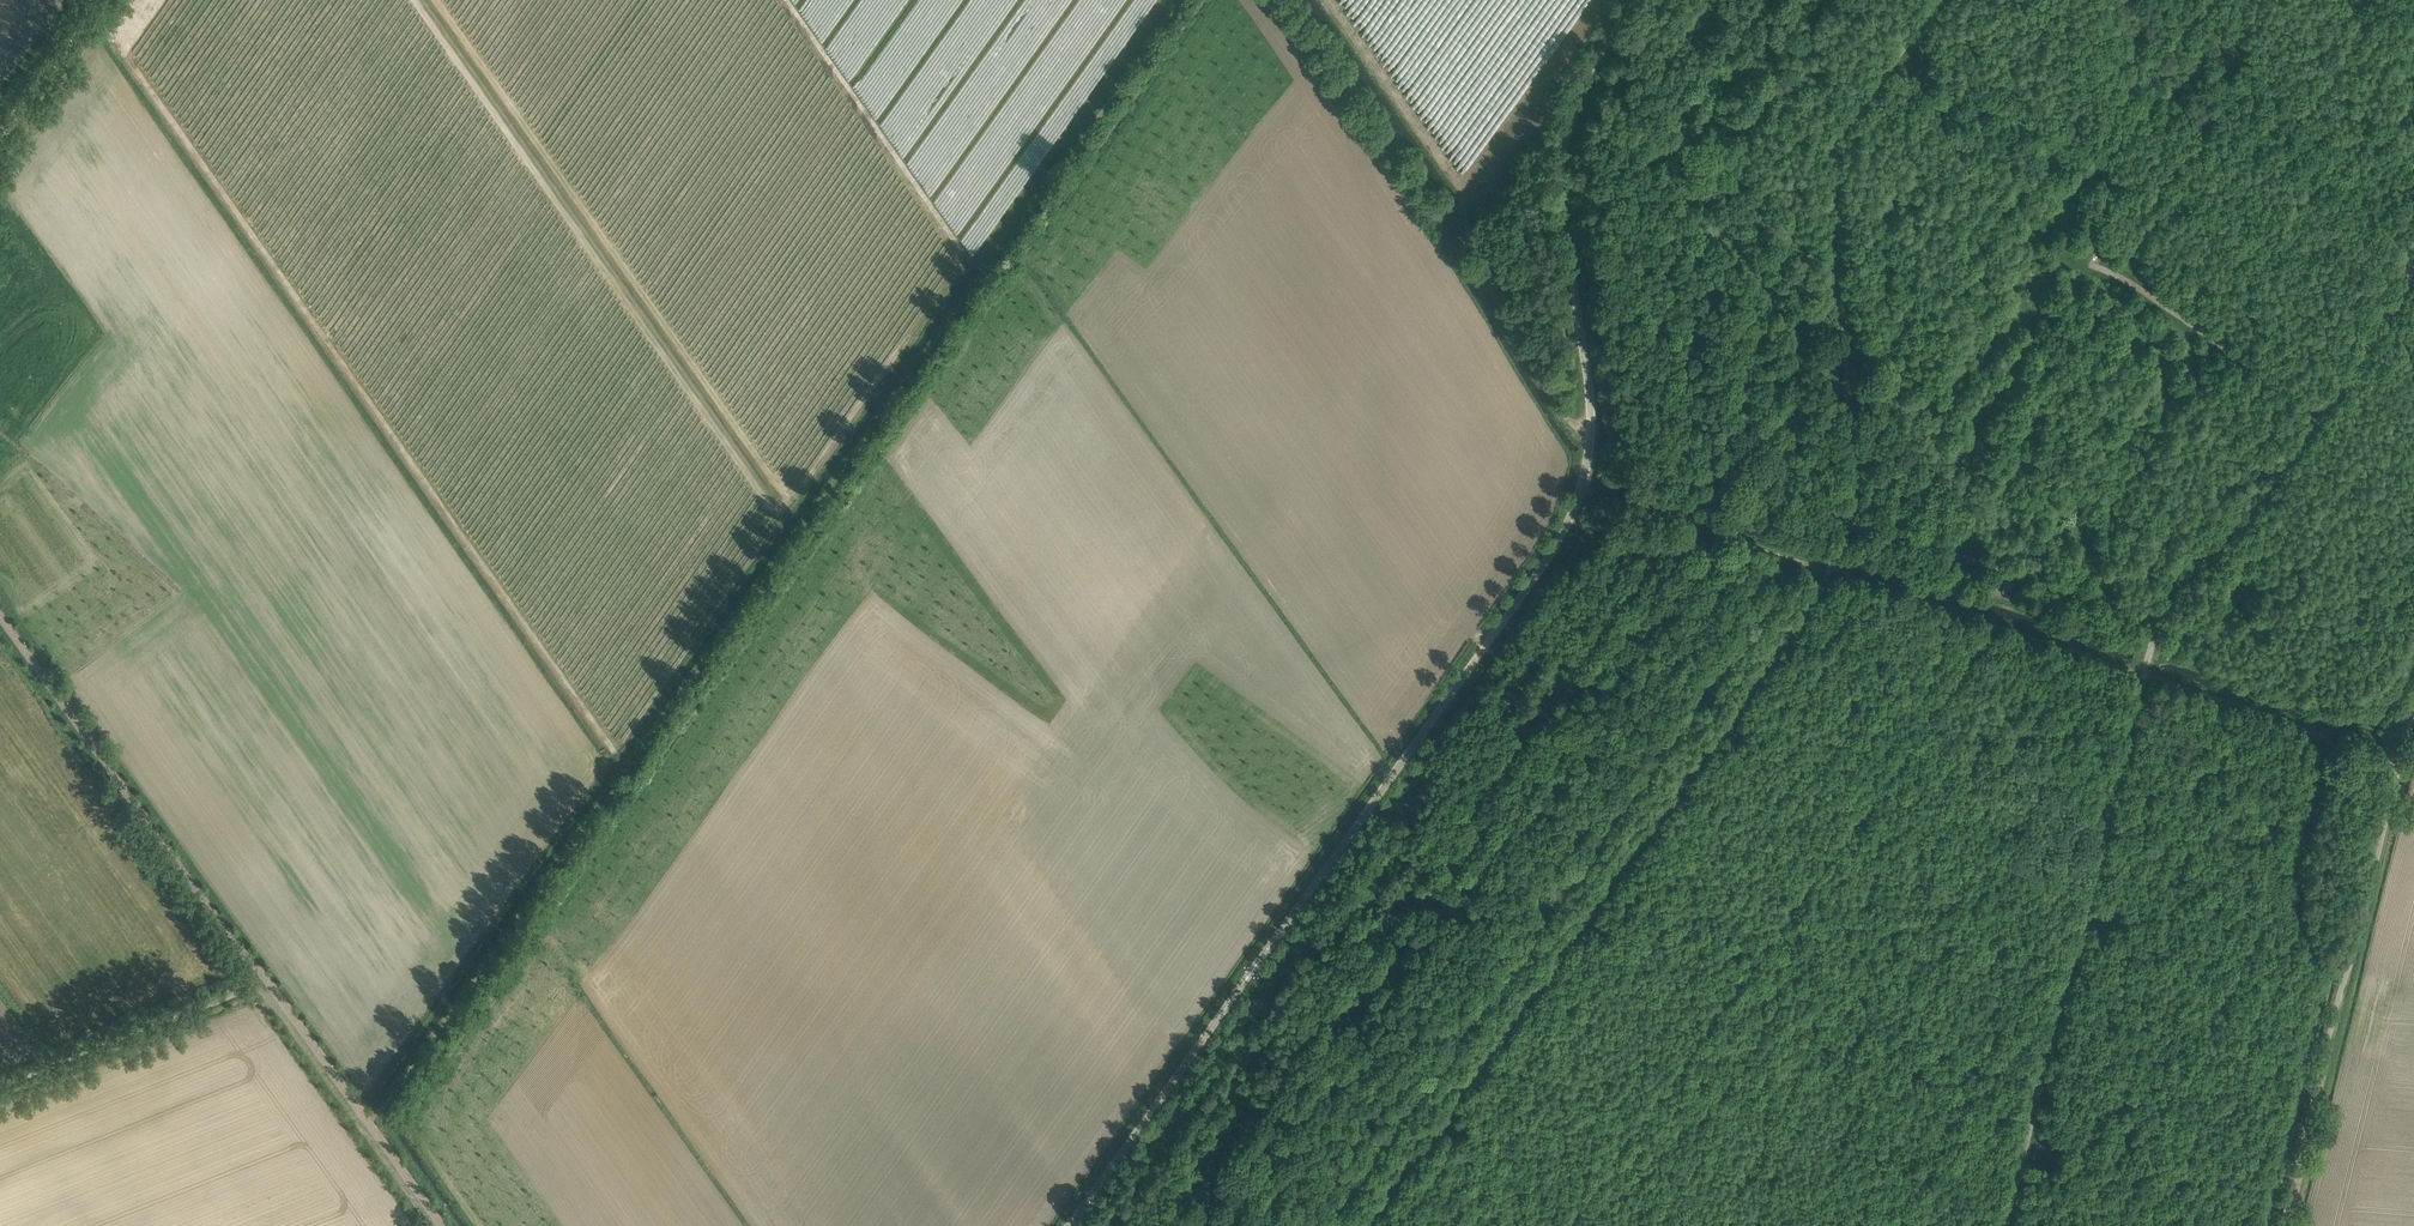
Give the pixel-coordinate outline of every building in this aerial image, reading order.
[(2010,593),(2013,582),(2006,580),(2002,591),(2010,593)]
